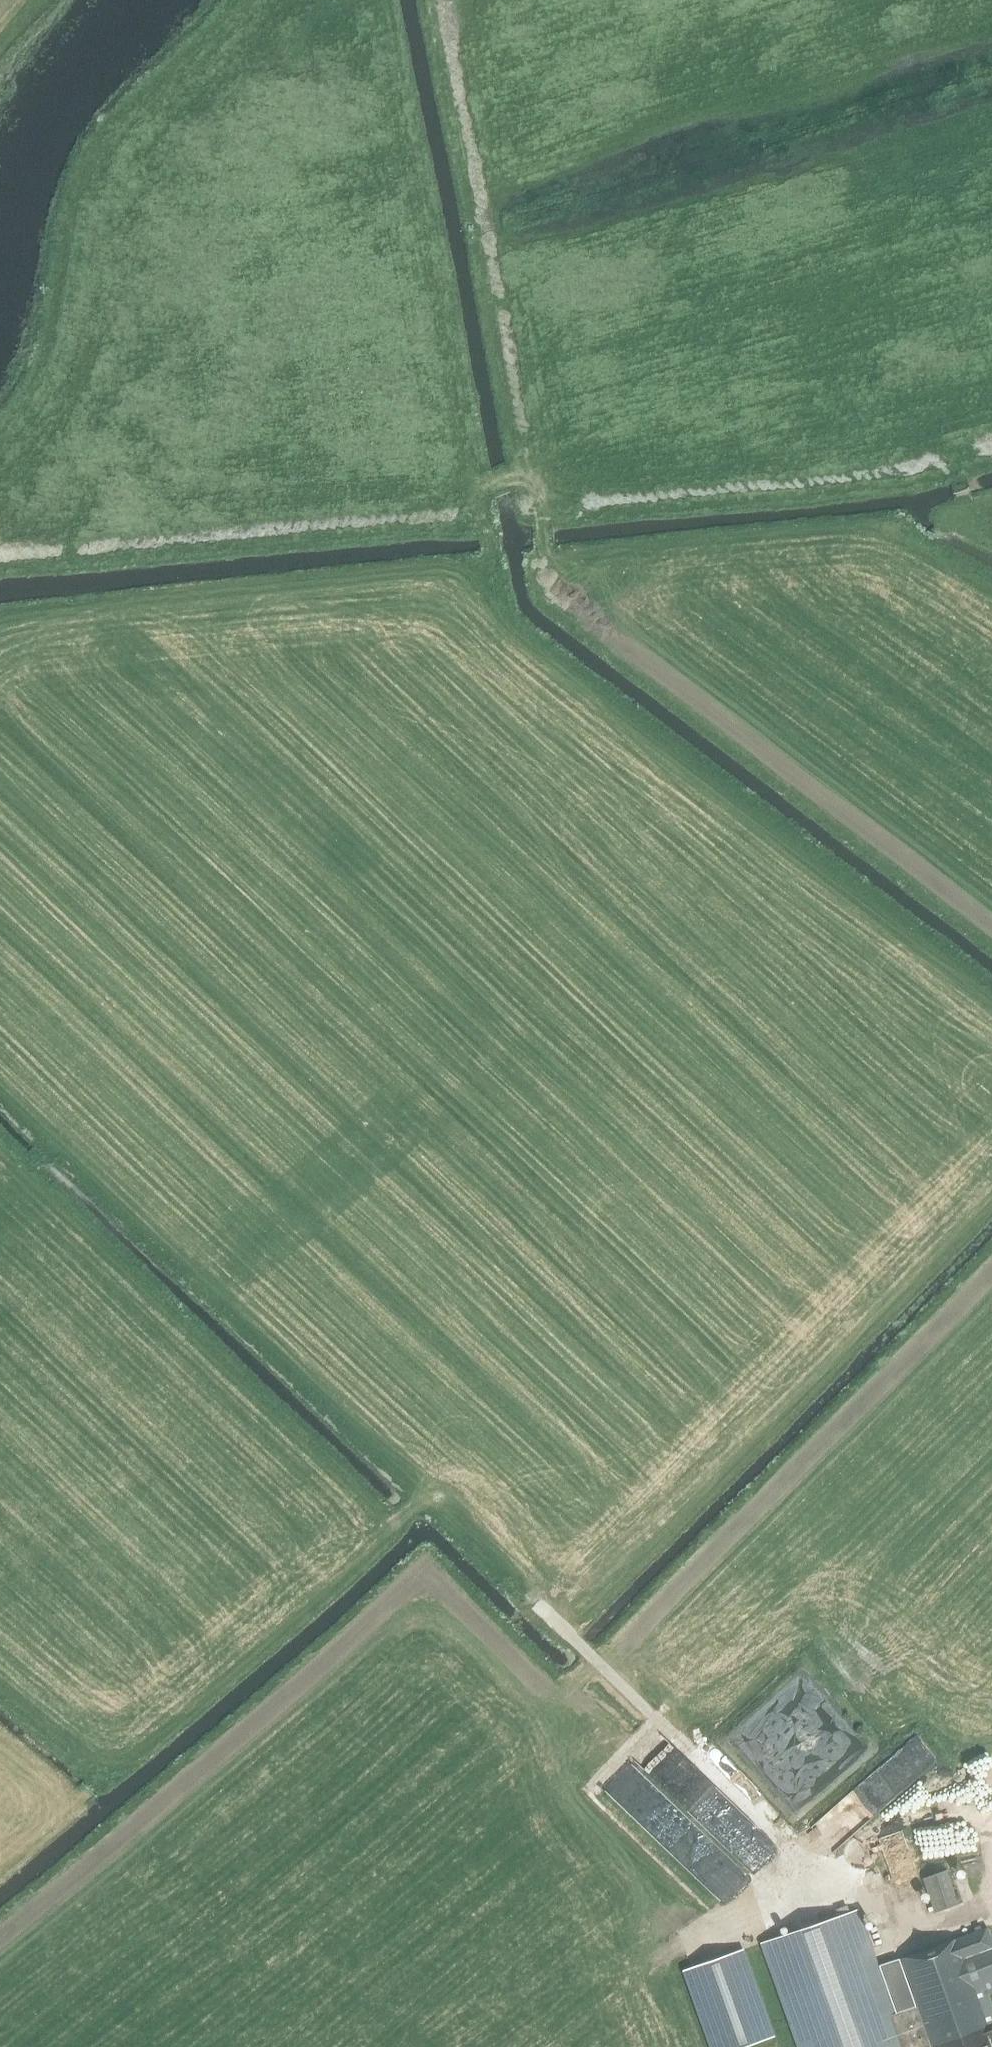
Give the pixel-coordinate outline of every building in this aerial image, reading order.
[(886,1785),(894,1795),(939,1757),(922,1737),(891,1763),(899,1773),(886,1785)] [(881,1837),(889,1855),(910,1846),(903,1828),(881,1837)] [(933,1913),(957,1905),(945,1870),(921,1879),(933,1913)] [(856,1910),(760,1943),(797,2046),(989,2046),(986,2039),(991,2036),(991,2022),(985,2025),(972,1988),(991,1980),(991,1947),(985,1928),(877,1968),(856,1910)] [(741,1950),(682,1970),(710,2046),(741,2046),(772,2036),(741,1950)]
